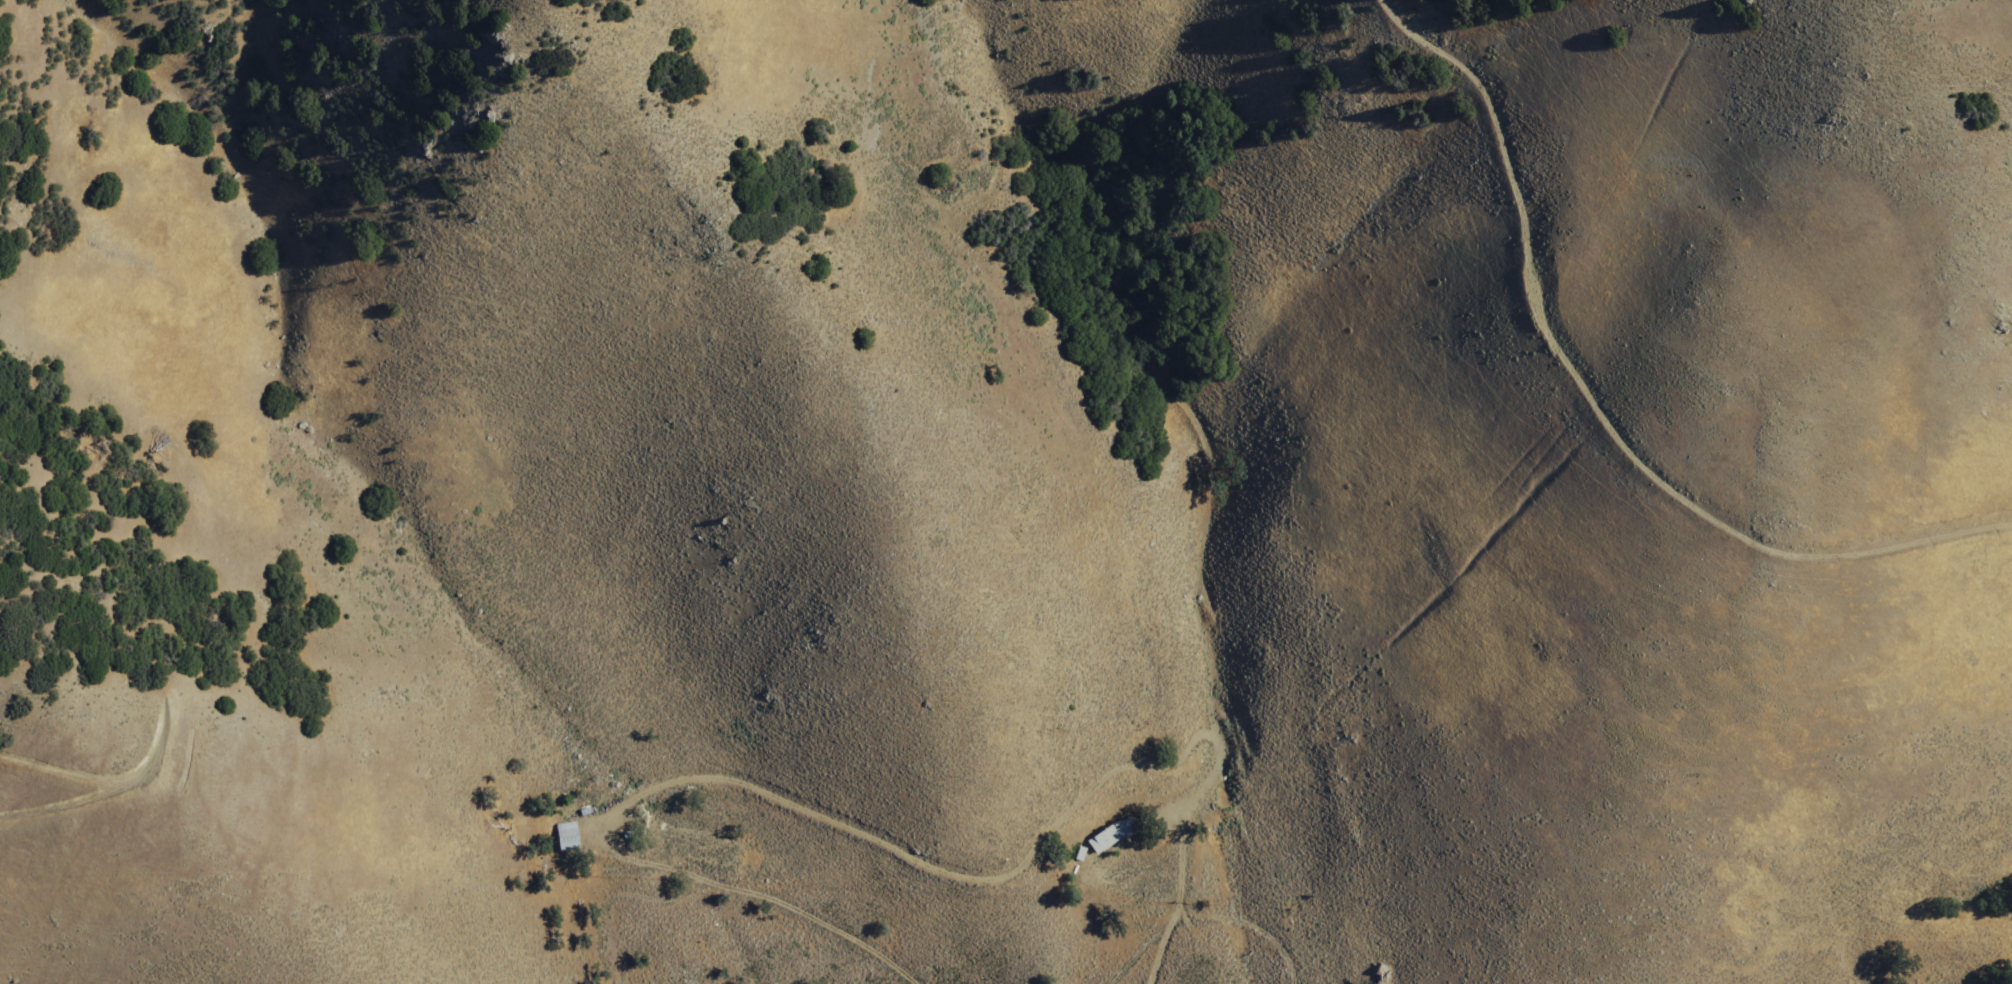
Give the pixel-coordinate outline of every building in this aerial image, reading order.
[(553,826),(559,853),(579,850),(574,822),(553,826)]
